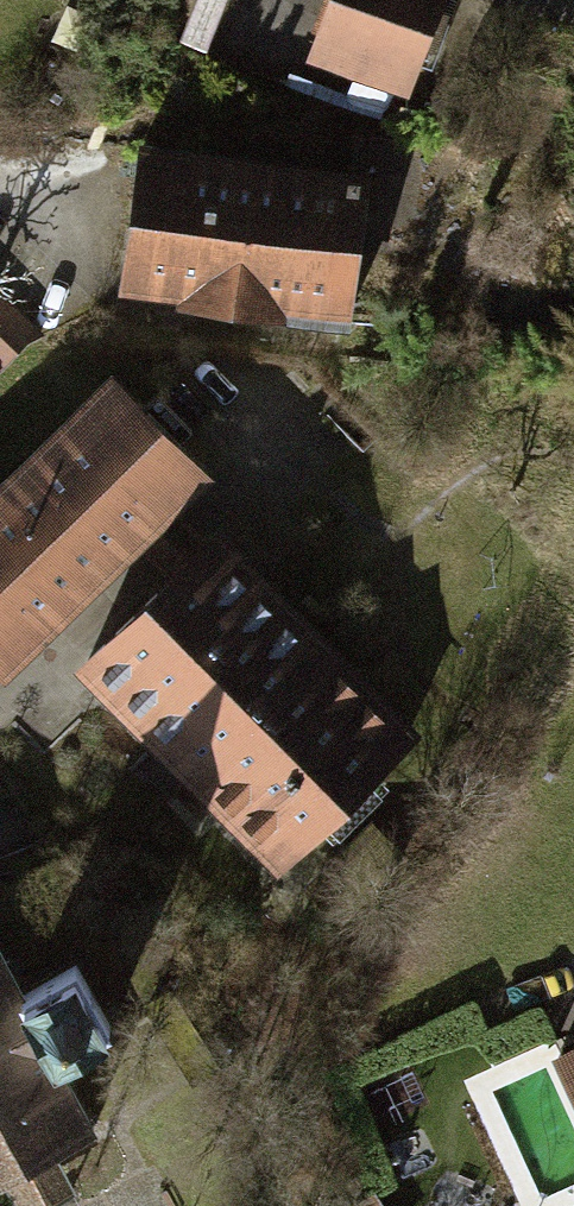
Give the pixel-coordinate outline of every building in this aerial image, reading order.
[(304,60),(408,99),(426,51),(435,54),(450,14),(441,11),(445,0),(326,0),(304,60)] [(370,170),(136,139),(116,292),(174,299),(173,307),(349,330),(370,170)] [(38,333),(0,295),(0,368),(38,333)] [(0,479),(0,680),(4,684),(139,551),(181,510),(212,479),(108,373),(0,479)] [(207,536),(181,510),(139,551),(165,577),(207,536)] [(165,577),(71,669),(277,878),(422,736),(216,527),(207,536),(165,577)] [(2,1186),(13,1205),(53,1205),(74,1195),(55,1158),(97,1136),(60,1067),(114,1038),(76,969),(23,997),(0,955),(0,1187),(2,1186)] [(552,1060),(573,1108),(573,1050),(552,1060)] [(375,1195),(358,1205),(383,1205),(375,1195)]
